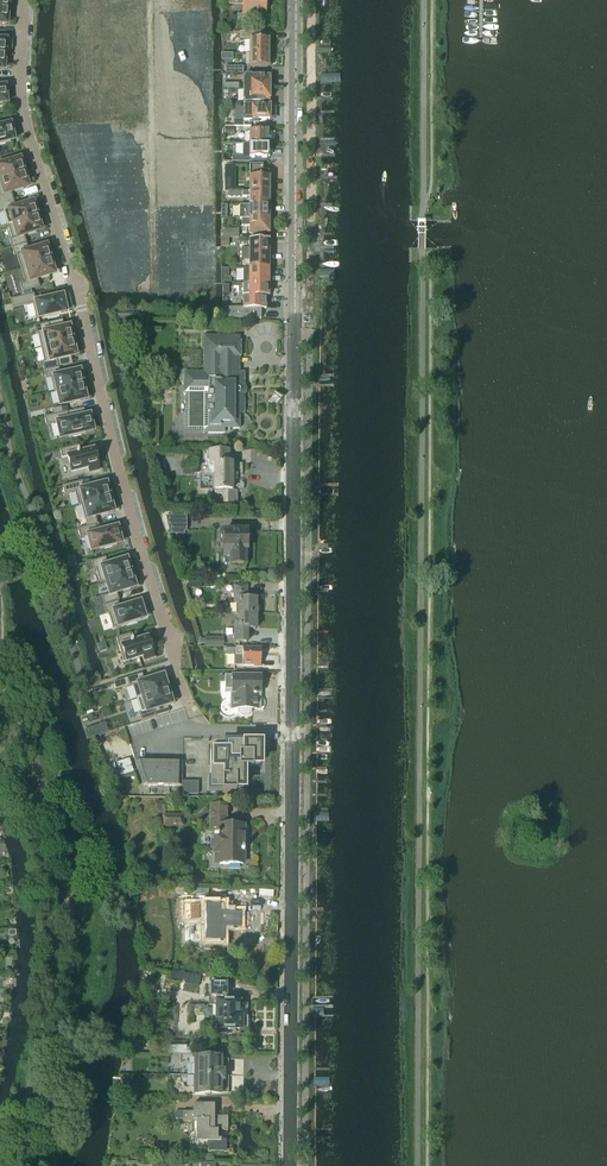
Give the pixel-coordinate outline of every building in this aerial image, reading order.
[(8,10),(8,8),(9,8),(10,0),(0,0),(0,9),(8,10)] [(149,9),(151,23),(176,19),(173,5),(177,5),(176,0),(164,0),(162,0),(163,7),(149,9)] [(226,1),(239,1),(239,5),(242,5),(242,14),(237,14),(237,20),(239,22),(249,22),(251,20),(251,14),(266,14),(266,13),(267,12),(266,7),(266,6),(266,0),(226,0),(226,1)] [(75,5),(62,5),(62,29),(75,29),(75,5)] [(87,5),(75,5),(75,29),(87,29),(87,5)] [(100,5),(87,5),(87,29),(100,29),(100,5)] [(113,5),(100,5),(100,29),(113,29),(113,5)] [(176,19),(151,23),(153,38),(167,35),(168,42),(182,40),(181,33),(178,34),(176,19)] [(259,33),(239,33),(239,40),(249,40),(249,53),(268,53),(268,49),(269,49),(269,40),(259,40),(259,33)] [(268,53),(249,53),(249,67),(269,67),(269,58),(268,58),(268,53)] [(172,74),(158,74),(158,89),(183,88),(183,74),(186,74),(186,67),(172,67),(172,74)] [(96,75),(82,75),(82,82),(85,82),(85,96),(110,96),(110,81),(96,81),(96,75)] [(242,90),(269,90),(269,77),(250,77),(242,77),(242,90)] [(183,88),(158,89),(159,103),(173,103),(173,109),(187,109),(187,102),(184,103),(183,88)] [(269,90),(242,90),(242,103),(250,103),(269,103),(269,90)] [(85,110),(82,110),(82,117),(96,117),(96,110),(110,110),(110,96),(85,96),(85,110)] [(269,106),(243,106),(243,121),(234,121),(234,126),(250,126),(250,123),(258,123),(258,120),(269,120),(269,106)] [(96,121),(82,124),(83,131),(86,130),(89,144),(114,139),(111,125),(97,128),(96,121)] [(5,144),(5,142),(14,140),(14,138),(15,138),(12,128),(11,128),(11,126),(6,127),(5,125),(0,127),(0,145),(5,144)] [(171,141),(157,144),(161,158),(185,152),(182,138),(185,138),(184,131),(170,134),(171,141)] [(267,145),(267,140),(269,140),(269,131),(249,131),(249,145),(267,145)] [(92,158),(89,159),(90,165),(104,162),(103,156),(117,153),(114,139),(89,144),(92,158)] [(249,145),(242,145),(242,156),(232,156),(232,162),(251,162),(251,157),(269,157),(269,148),(267,148),(267,145),(249,145)] [(185,152),(161,158),(164,172),(178,169),(179,175),(193,172),(191,166),(188,166),(185,152)] [(25,173),(22,163),(21,163),(20,161),(17,162),(16,160),(0,165),(0,180),(25,173)] [(104,162),(90,165),(92,172),(95,171),(98,185),(122,180),(119,166),(105,169),(104,162)] [(262,166),(249,165),(249,191),(268,191),(268,172),(262,172),(262,166)] [(13,200),(11,193),(25,188),(24,186),(28,185),(27,183),(28,183),(25,173),(0,180),(0,204),(13,200)] [(101,199),(97,200),(99,206),(113,203),(111,197),(125,194),(122,180),(98,185),(101,199)] [(249,191),(228,191),(228,197),(249,197),(249,206),(268,206),(268,191),(249,191)] [(39,216),(36,206),(34,207),(34,204),(30,206),(29,204),(15,208),(13,200),(0,204),(0,213),(3,212),(8,226),(39,216)] [(249,206),(240,206),(240,213),(240,220),(241,220),(268,220),(268,214),(269,212),(269,208),(268,207),(268,206),(249,206)] [(39,216),(8,226),(12,239),(9,240),(12,248),(26,243),(24,236),(38,232),(37,230),(41,229),(40,226),(41,226),(39,216)] [(268,220),(241,220),(241,226),(249,226),(249,233),(268,233),(268,232),(269,230),(269,227),(268,225),(268,220)] [(267,255),(268,249),(269,248),(269,244),(268,243),(268,241),(249,241),(249,255),(267,255)] [(16,255),(21,270),(52,260),(49,250),(47,250),(47,248),(43,249),(42,247),(29,251),(26,243),(12,248),(14,256),(16,255)] [(159,260),(152,260),(152,274),(159,274),(159,271),(173,271),(174,246),(159,246),(159,260)] [(188,246),(174,246),(173,271),(188,271),(187,275),(194,275),(194,261),(188,261),(188,246)] [(139,247),(125,248),(127,273),(141,272),(141,275),(148,275),(147,261),(140,261),(139,247)] [(112,264),(105,264),(106,278),(113,278),(113,275),(127,273),(125,248),(110,250),(112,264)] [(267,269),(267,267),(269,265),(269,262),(267,261),(267,255),(249,255),(249,269),(267,269)] [(52,260),(21,270),(25,282),(19,284),(22,292),(39,287),(37,279),(51,275),(50,273),(54,272),(53,270),(55,269),(52,260)] [(243,269),(242,283),(267,283),(267,269),(249,269),(243,269)] [(267,297),(267,283),(242,283),(242,308),(249,308),(249,309),(260,309),(260,303),(265,303),(265,297),(267,297)] [(67,310),(64,297),(63,298),(62,296),(35,302),(34,294),(32,295),(10,300),(13,309),(33,304),(36,319),(48,316),(49,317),(57,315),(56,314),(66,312),(66,310),(67,310)] [(224,317),(260,319),(260,312),(260,309),(249,309),(249,308),(242,308),(224,308),(224,309),(224,317)] [(41,348),(74,341),(71,329),(70,329),(69,327),(50,331),(48,323),(34,327),(35,335),(38,335),(41,348)] [(240,341),(218,341),(214,337),(214,336),(203,336),(203,372),(184,372),(184,375),(183,375),(182,377),(181,379),(181,381),(182,383),(183,385),(184,385),(184,387),(183,387),(183,393),(185,393),(185,407),(184,407),(184,413),(185,413),(185,430),(203,430),(203,433),(224,433),(224,429),(239,429),(239,398),(243,398),(243,395),(245,394),(245,392),(245,389),(245,387),(244,386),(243,386),(243,383),(235,383),(235,357),(240,357),(240,341)] [(74,341),(41,348),(44,362),(42,362),(44,371),(59,367),(57,360),(76,355),(75,353),(76,352),(74,341)] [(84,385),(81,373),(80,373),(79,371),(60,375),(59,367),(44,371),(45,379),(51,378),(54,392),(57,392),(57,391),(84,385)] [(86,400),(85,397),(87,397),(84,385),(57,391),(57,392),(60,405),(86,400)] [(93,431),(93,429),(94,429),(91,417),(90,417),(89,415),(85,416),(69,420),(67,412),(62,413),(54,415),(44,417),(46,426),(57,423),(60,438),(73,436),(73,437),(81,435),(81,434),(93,431)] [(96,452),(94,452),(93,449),(79,453),(77,446),(60,450),(62,458),(67,457),(71,473),(89,468),(90,472),(98,470),(96,461),(98,460),(96,452)] [(215,489),(215,494),(224,494),(224,504),(236,504),(236,491),(231,491),(231,480),(242,480),(242,463),(228,463),(228,451),(205,451),(205,463),(200,463),(200,489),(215,489)] [(62,486),(64,495),(75,492),(78,506),(81,505),(111,497),(108,486),(107,486),(106,483),(84,489),(82,481),(62,486)] [(113,512),(113,509),(114,509),(111,497),(81,505),(87,527),(95,525),(97,524),(95,516),(113,512)] [(91,551),(121,543),(121,541),(122,541),(119,529),(118,529),(117,527),(97,532),(95,525),(87,527),(77,529),(80,538),(87,536),(91,551)] [(223,531),(223,565),(245,564),(245,552),(247,552),(247,531),(223,531)] [(180,557),(194,557),(194,536),(180,536),(180,557)] [(105,582),(105,581),(132,573),(128,561),(127,562),(126,559),(108,565),(105,557),(91,562),(93,570),(96,570),(100,583),(105,582)] [(118,601),(119,600),(117,593),(135,587),(134,585),(136,584),(132,573),(105,581),(105,582),(109,594),(102,597),(104,605),(118,601)] [(232,614),(238,614),(256,614),(256,599),(246,599),(246,586),(233,586),(233,605),(232,605),(232,614)] [(135,621),(145,618),(144,616),(145,616),(142,604),(140,604),(140,602),(120,608),(118,601),(104,605),(103,606),(105,614),(108,613),(113,628),(127,623),(128,625),(136,622),(135,621)] [(256,614),(238,614),(238,624),(233,624),(233,643),(246,643),(246,629),(256,629),(256,614)] [(116,638),(123,663),(143,656),(145,660),(153,658),(150,648),(152,648),(150,639),(147,640),(147,638),(132,642),(130,634),(116,638)] [(223,638),(204,638),(204,648),(223,647),(223,638)] [(253,666),(253,667),(260,667),(260,649),(236,649),(225,649),(225,655),(234,655),(234,666),(253,666)] [(132,685),(136,699),(169,689),(165,678),(164,678),(163,675),(132,685)] [(250,714),(251,712),(250,711),(250,709),(257,709),(257,694),(260,694),(261,676),(225,676),(225,690),(232,690),(232,709),(240,709),(240,711),(238,712),(240,714),(241,715),(243,716),(245,716),(247,716),(248,715),(250,714)] [(173,705),(169,689),(136,699),(141,713),(138,713),(141,722),(156,717),(153,710),(165,706),(166,707),(173,705)] [(105,723),(95,726),(98,735),(108,732),(105,723)] [(243,787),(243,767),(253,767),(253,766),(259,766),(259,764),(260,764),(260,743),(261,743),(261,742),(243,742),(243,743),(227,743),(227,751),(214,751),(214,766),(210,766),(210,790),(222,790),(222,791),(236,791),(236,790),(242,790),(242,787),(243,787)] [(135,762),(143,785),(181,786),(182,762),(135,762)] [(182,782),(182,795),(198,795),(198,782),(182,782)] [(213,864),(243,865),(243,852),(243,848),(242,848),(242,834),(244,834),(244,826),(227,826),(227,805),(210,805),(210,829),(217,829),(217,835),(213,835),(213,864)] [(163,816),(163,826),(182,826),(182,816),(163,816)] [(187,920),(205,920),(205,942),(223,942),(223,927),(240,928),(240,912),(220,912),(220,905),(187,905),(187,920)] [(174,969),(172,976),(192,980),(194,973),(174,969)] [(225,985),(211,985),(211,996),(209,996),(209,1005),(217,1005),(216,1029),(220,1029),(220,1033),(229,1033),(229,1029),(247,1029),(247,1017),(247,1004),(239,1004),(239,1002),(225,1002),(225,985)] [(167,1042),(167,1053),(185,1053),(185,1042),(167,1042)] [(193,1065),(193,1076),(228,1076),(228,1059),(206,1059),(206,1058),(194,1058),(194,1065),(193,1065)] [(228,1076),(193,1076),(193,1087),(194,1087),(194,1095),(206,1095),(206,1094),(228,1094),(228,1076)] [(217,1140),(217,1130),(228,1130),(228,1117),(214,1116),(214,1104),(193,1104),(193,1111),(182,1111),(182,1122),(196,1122),(196,1142),(207,1142),(207,1152),(226,1152),(226,1140),(220,1140),(217,1140)]
